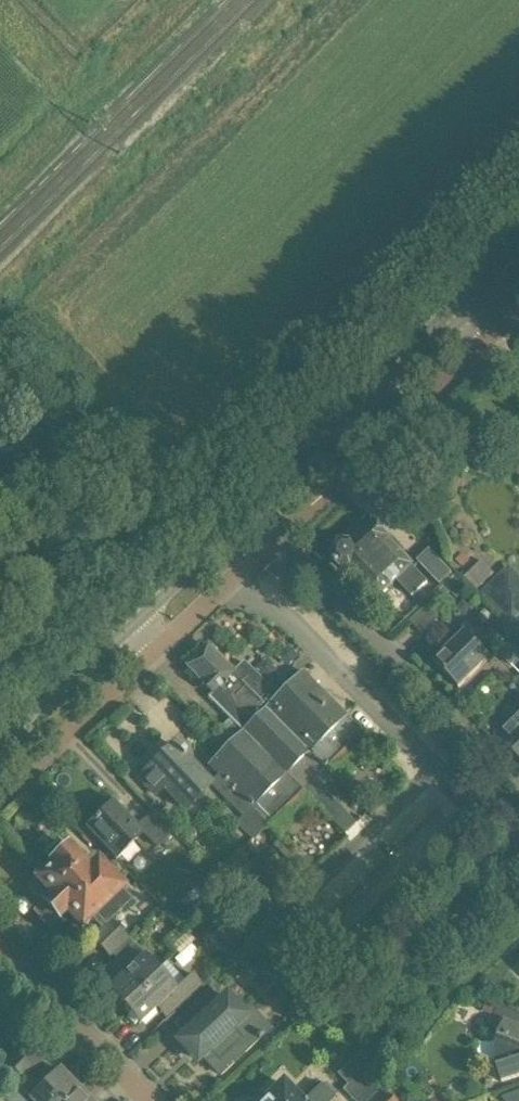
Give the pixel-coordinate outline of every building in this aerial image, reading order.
[(391,538),(377,522),(355,542),(354,541),(342,541),(334,548),(334,560),(341,569),(352,569),(380,599),(398,582),(412,598),(428,584),(413,567),(414,566),(389,539),(391,538)] [(452,574),(430,550),(417,561),(440,585),(452,574)] [(471,583),(488,567),(476,554),(459,570),(471,583)] [(487,593),(512,619),(518,612),(518,581),(509,571),(487,593)] [(467,587),(456,575),(445,586),(456,597),(467,587)] [(445,612),(433,599),(410,622),(422,634),(445,612)] [(466,633),(435,664),(459,689),(491,658),(466,633)] [(209,767),(217,776),(233,792),(224,801),(242,818),(251,810),(280,840),(285,836),(317,806),(302,790),(324,769),(338,783),(374,748),(347,720),(303,675),(277,699),(244,664),(233,675),(207,649),(188,668),(202,682),(201,684),(211,694),(207,698),(241,734),(209,767)] [(518,713),(515,711),(511,711),(508,712),(505,715),(504,718),(504,722),(506,725),(509,729),(499,739),(515,755),(518,751),(518,714),(518,713)] [(185,811),(211,786),(209,783),(173,747),(140,779),(156,795),(163,789),(185,811)] [(233,792),(217,776),(213,779),(209,783),(211,786),(224,801),(233,792)] [(148,858),(173,834),(153,814),(137,829),(107,798),(91,813),(97,819),(87,829),(117,860),(134,843),(148,858)] [(111,913),(115,917),(132,901),(123,891),(124,890),(98,863),(89,871),(68,848),(59,840),(45,855),(52,863),(53,865),(92,908),(96,904),(109,915),(111,913)] [(92,908),(53,865),(36,881),(28,889),(44,905),(34,913),(49,928),(58,920),(60,921),(67,914),(83,929),(96,916),(106,926),(92,940),(101,949),(121,930),(112,921),(115,917),(111,913),(109,915),(96,904),(92,908)] [(101,981),(99,983),(128,1013),(147,995),(141,988),(158,972),(128,940),(129,939),(121,930),(101,949),(109,958),(113,954),(120,962),(115,967),(112,964),(98,977),(101,981)] [(176,991),(158,972),(141,988),(147,995),(128,1013),(140,1026),(165,1002),(174,1012),(201,985),(193,976),(185,983),(176,991)] [(492,979),(487,974),(475,986),(484,995),(492,986),(492,979)] [(185,1036),(179,1042),(197,1061),(202,1056),(221,1076),(234,1065),(232,1063),(243,1052),(245,1054),(263,1037),(261,1035),(267,1029),(250,1011),(244,1016),(226,998),(220,1004),(209,991),(174,1024),(185,1036)] [(499,1005),(494,1019),(504,1023),(497,1041),(496,1048),(495,1056),(496,1060),(496,1064),(502,1083),(518,1077),(518,1013),(499,1005)] [(44,1059),(26,1042),(5,1064),(22,1081),(44,1059)] [(77,1089),(59,1071),(42,1087),(33,1078),(25,1086),(23,1085),(7,1100),(29,1100),(31,1099),(32,1100),(65,1100),(77,1089)] [(382,1091),(362,1072),(342,1090),(353,1100),(371,1100),(382,1091)] [(282,1084),(264,1100),(299,1100),(282,1084)] [(334,1098),(321,1084),(304,1100),(331,1100),(334,1098)] [(77,1089),(65,1100),(89,1100),(77,1089)] [(371,1100),(391,1100),(382,1091),(371,1100)] [(426,1100),(444,1100),(434,1092),(426,1100)] [(502,1098),(505,1100),(518,1100),(518,1092),(502,1098)]
